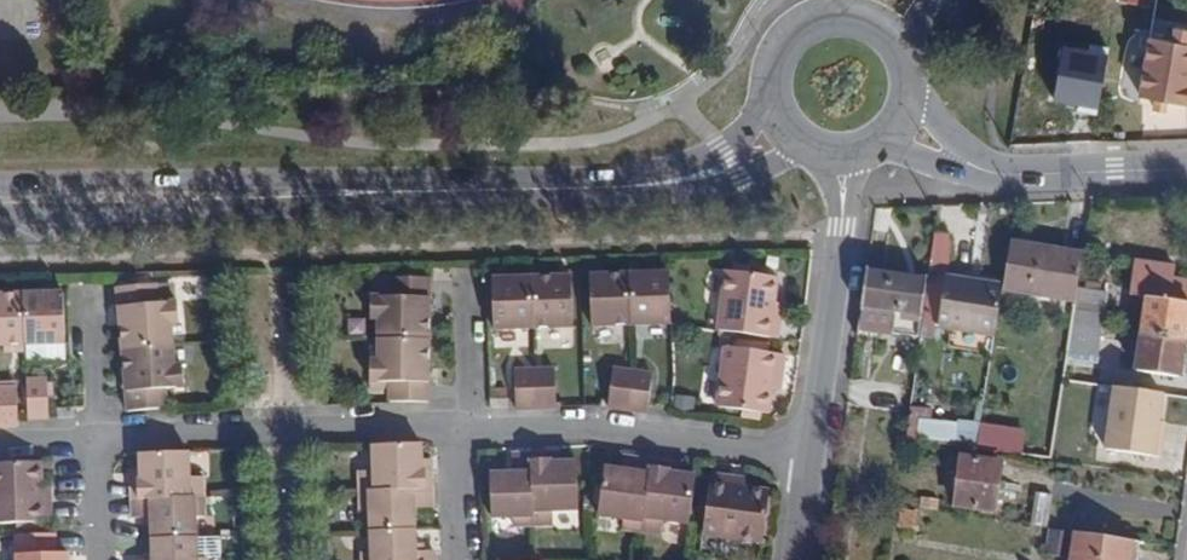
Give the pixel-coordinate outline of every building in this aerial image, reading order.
[(1186,104),(1186,44),(1150,37),(1140,96),(1186,104)] [(1108,58),(1063,49),(1053,102),(1097,110),(1108,58)] [(932,265),(950,269),(955,238),(937,235),(932,265)] [(1079,301),(1081,288),(1086,255),(1012,243),(1005,284),(1004,289),(1079,301)] [(1186,341),(1186,339),(1186,304),(1173,302),(1176,278),(1178,269),(1137,262),(1132,295),(1151,298),(1146,335),(1186,341)] [(896,334),(923,337),(930,281),(870,272),(865,308),(899,314),(896,334)] [(938,326),(997,336),(1004,289),(1005,284),(947,275),(938,326)] [(632,328),(672,327),(670,277),(629,278),(632,328)] [(778,309),(773,308),(777,283),(727,277),(719,337),(779,345),(781,325),(776,324),(778,309)] [(592,329),(632,328),(629,278),(604,279),(604,282),(595,282),(595,280),(590,280),(592,329)] [(1186,304),(1186,280),(1176,278),(1173,302),(1186,304)] [(536,332),(575,330),(573,280),(567,281),(567,283),(559,283),(559,281),(533,282),(536,332)] [(496,333),(536,332),(533,282),(494,283),(496,333)] [(430,318),(427,318),(427,307),(430,307),(430,284),(391,284),(391,303),(370,303),(370,325),(379,325),(379,346),(430,346),(430,318)] [(1075,325),(1104,329),(1110,293),(1081,288),(1079,301),(1075,325)] [(168,331),(177,330),(175,307),(154,309),(153,290),(114,292),(115,316),(119,316),(120,326),(116,326),(118,356),(169,351),(168,331)] [(26,351),(67,349),(64,298),(24,300),(26,351)] [(26,351),(24,300),(0,301),(0,352),(26,351)] [(862,328),(896,334),(899,314),(865,308),(862,328)] [(1070,352),(1100,356),(1104,329),(1075,325),(1070,352)] [(1140,370),(1180,378),(1186,341),(1146,335),(1140,370)] [(426,375),(429,375),(430,346),(379,346),(379,367),(369,367),(369,389),(390,389),(390,409),(429,409),(429,385),(426,385),(426,375)] [(123,418),(163,415),(161,395),(182,393),(180,372),(171,373),(169,351),(118,356),(121,383),(124,383),(125,393),(122,394),(123,418)] [(771,396),(776,397),(778,381),(783,382),(785,362),(726,353),(717,413),(767,420),(771,396)] [(537,415),(559,414),(558,374),(537,375),(537,415)] [(429,385),(435,384),(435,375),(429,375),(426,375),(426,385),(429,385)] [(517,415),(537,415),(537,375),(515,376),(517,415)] [(609,414),(630,416),(633,377),(614,375),(609,414)] [(630,416),(650,419),(655,379),(633,377),(630,416)] [(19,394),(19,384),(0,385),(0,395),(19,394)] [(49,425),(49,416),(48,385),(28,387),(29,426),(49,425)] [(1169,394),(1115,388),(1108,449),(1163,457),(1169,394)] [(22,434),(20,394),(19,394),(0,395),(0,420),(1,435),(22,434)] [(492,415),(510,415),(509,406),(491,406),(492,415)] [(919,436),(955,442),(957,428),(921,423),(919,436)] [(980,424),(978,446),(1024,450),(1026,427),(980,424)] [(429,479),(416,479),(415,471),(420,467),(420,450),(371,452),(373,480),(358,481),(359,499),(430,496),(429,479)] [(956,504),(995,511),(1002,463),(963,456),(956,504)] [(202,486),(188,487),(187,459),(137,461),(137,476),(144,483),(144,488),(130,488),(130,507),(203,504),(202,486)] [(552,521),(579,520),(577,469),(563,470),(563,461),(532,463),(534,536),(553,535),(552,521)] [(514,536),(534,536),(532,463),(512,464),(512,482),(491,483),(493,527),(513,526),(514,536)] [(416,479),(429,479),(429,466),(420,467),(415,471),(416,479)] [(42,491),(41,467),(0,468),(0,529),(53,526),(53,507),(47,507),(47,491),(42,491)] [(622,487),(630,489),(631,471),(621,470),(620,478),(620,481),(622,481),(622,487)] [(622,542),(642,545),(651,474),(631,471),(630,489),(622,487),(622,481),(620,481),(620,478),(603,476),(596,531),(622,535),(622,542)] [(663,534),(690,538),(696,489),(681,487),(682,478),(651,474),(642,545),(660,548),(663,534)] [(130,488),(144,488),(144,483),(137,476),(129,476),(130,488)] [(705,542),(764,551),(770,499),(745,496),(746,488),(712,482),(705,542)] [(1032,525),(1048,527),(1052,495),(1036,492),(1032,525)] [(412,516),(430,515),(430,496),(359,499),(360,518),(370,517),(370,539),(413,537),(412,516)] [(150,546),(195,545),(195,525),(204,525),(203,504),(130,507),(131,525),(150,525),(150,546)] [(899,526),(913,528),(916,510),(902,508),(899,526)] [(1048,530),(1045,556),(1064,557),(1066,531),(1048,530)] [(1135,540),(1079,531),(1075,559),(1132,559),(1135,540)] [(413,537),(370,539),(371,559),(414,559),(413,537)] [(57,540),(19,541),(19,559),(58,559),(57,540)] [(1142,541),(1135,540),(1132,559),(1139,559),(1142,541)] [(195,545),(150,546),(151,559),(196,559),(195,545)]
